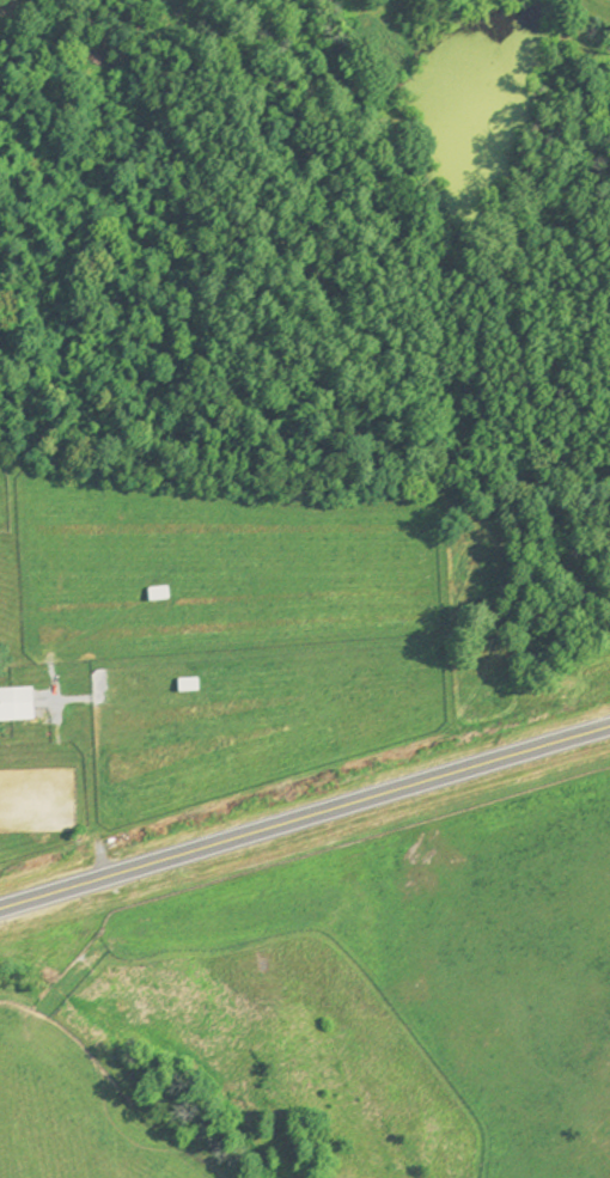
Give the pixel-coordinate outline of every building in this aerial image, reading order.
[(151,590),(151,602),(172,602),(172,590),(151,590)] [(201,680),(182,680),(182,693),(201,693),(201,680)] [(38,690),(0,691),(0,723),(39,722),(38,690)]
